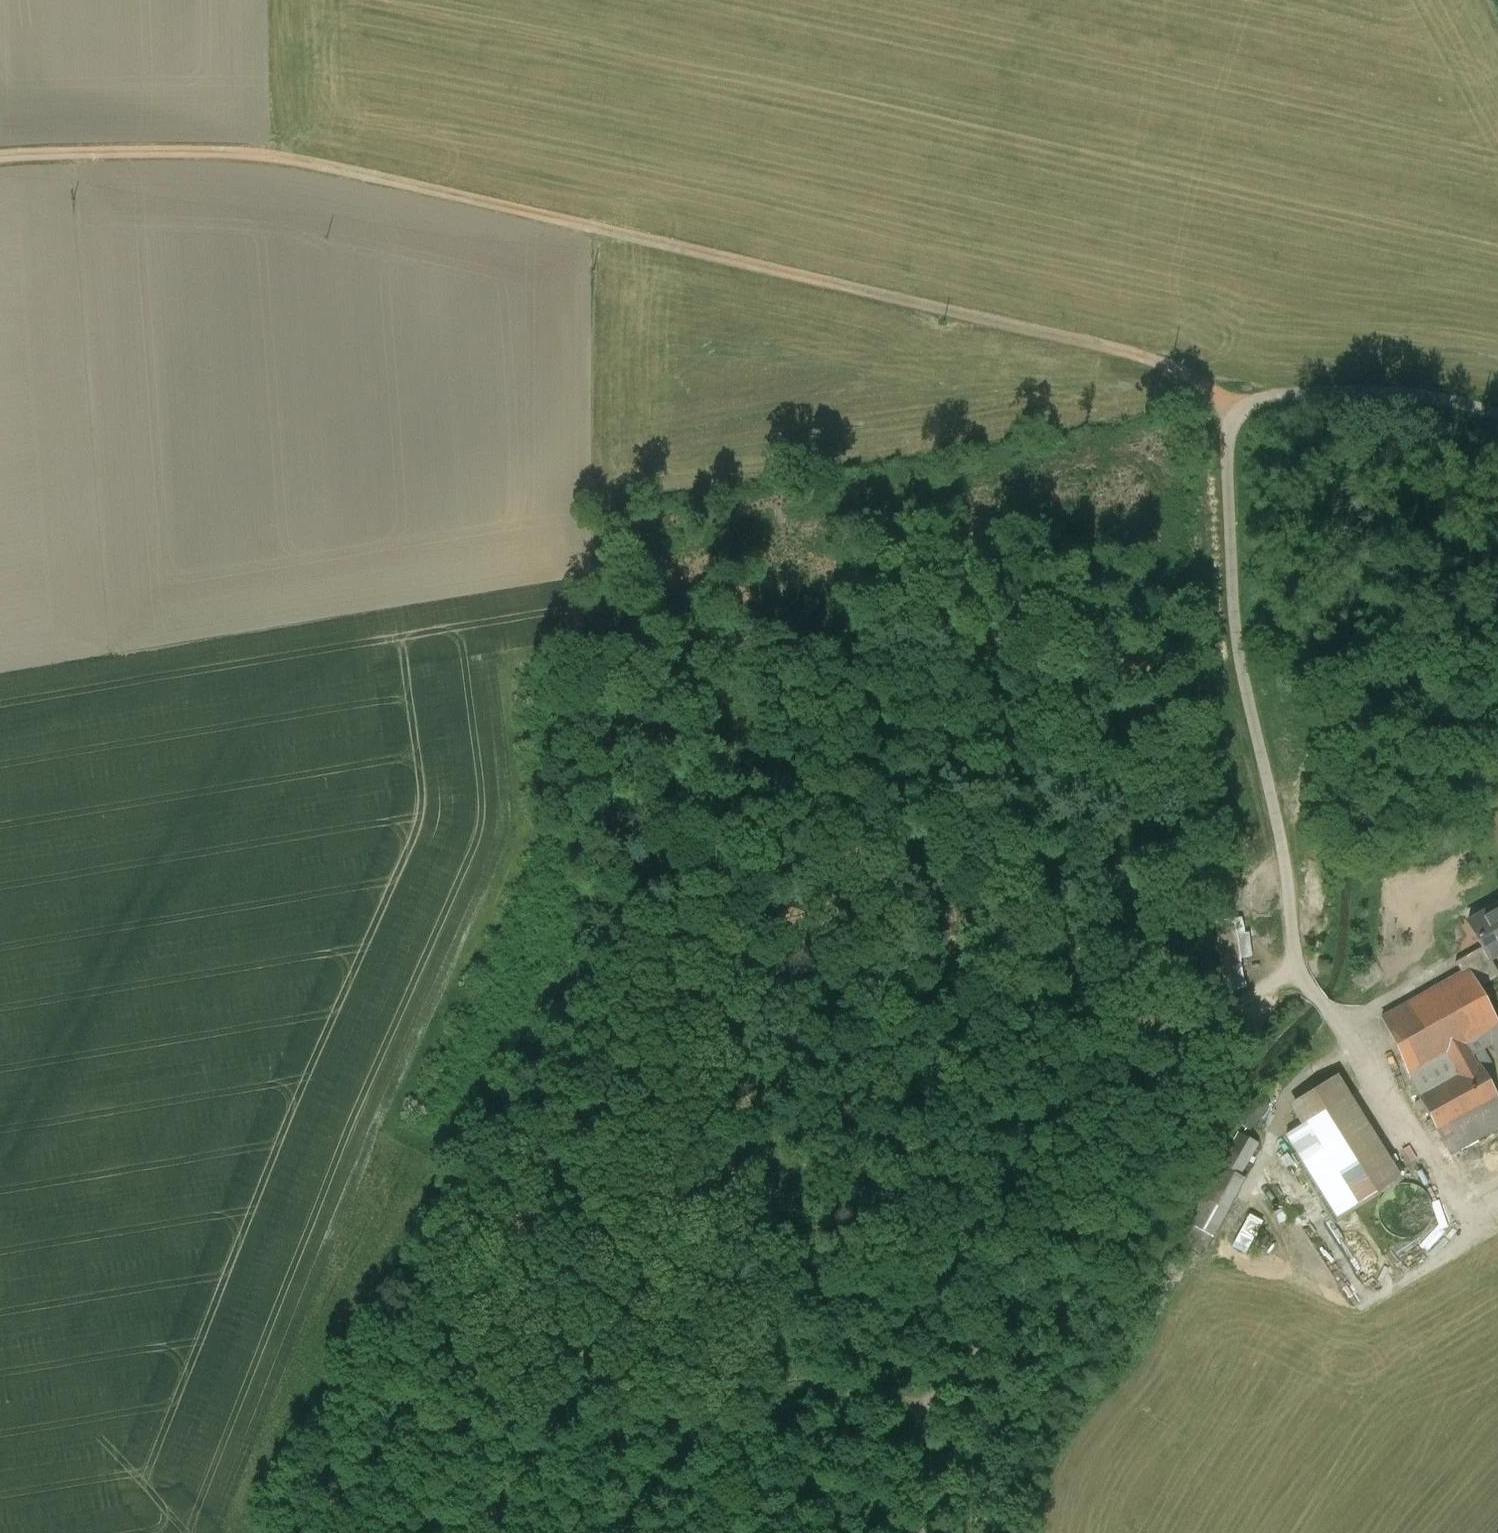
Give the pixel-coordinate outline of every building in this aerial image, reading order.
[(1466,923),(1480,948),(1475,951),(1482,963),(1468,971),(1477,989),(1497,977),(1497,975),(1489,959),(1497,954),(1497,905),(1466,923)] [(1247,925),(1223,935),(1235,972),(1261,961),(1247,925)] [(1475,951),(1454,963),(1461,975),(1468,971),(1482,963),(1475,951)] [(1461,975),(1382,1019),(1404,1064),(1427,1051),(1432,1060),(1462,1043),(1497,1023),(1477,989),(1468,971),(1461,975)] [(1497,1023),(1462,1043),(1469,1055),(1490,1044),(1497,1058),(1497,1022),(1497,1023)] [(1462,1043),(1432,1060),(1427,1051),(1404,1064),(1419,1099),(1418,1099),(1435,1130),(1496,1097),(1479,1065),(1475,1067),(1469,1055),(1462,1043)] [(1335,1078),(1293,1103),(1306,1123),(1285,1136),(1336,1219),(1398,1180),(1335,1078)] [(1435,1130),(1449,1155),(1497,1128),(1497,1100),(1496,1097),(1435,1130)] [(1256,1144),(1239,1134),(1220,1165),(1222,1166),(1238,1175),(1256,1144)] [(1238,1175),(1222,1166),(1197,1209),(1218,1221),(1243,1178),(1238,1175)] [(1415,1186),(1412,1185),(1408,1184),(1403,1184),(1397,1185),(1393,1186),(1388,1189),(1385,1192),(1384,1194),(1381,1197),(1379,1201),(1378,1204),(1378,1207),(1377,1211),(1378,1215),(1378,1217),(1379,1220),(1380,1222),(1382,1226),(1385,1229),(1387,1231),(1390,1234),(1394,1236),(1398,1237),(1405,1238),(1412,1237),(1416,1235),(1420,1233),(1423,1231),(1425,1228),(1428,1225),(1429,1222),(1431,1219),(1431,1215),(1432,1210),(1431,1205),(1430,1201),(1429,1198),(1427,1195),(1425,1192),(1421,1189),(1419,1188),(1415,1186)] [(1262,1252),(1274,1221),(1255,1214),(1243,1245),(1262,1252)]
